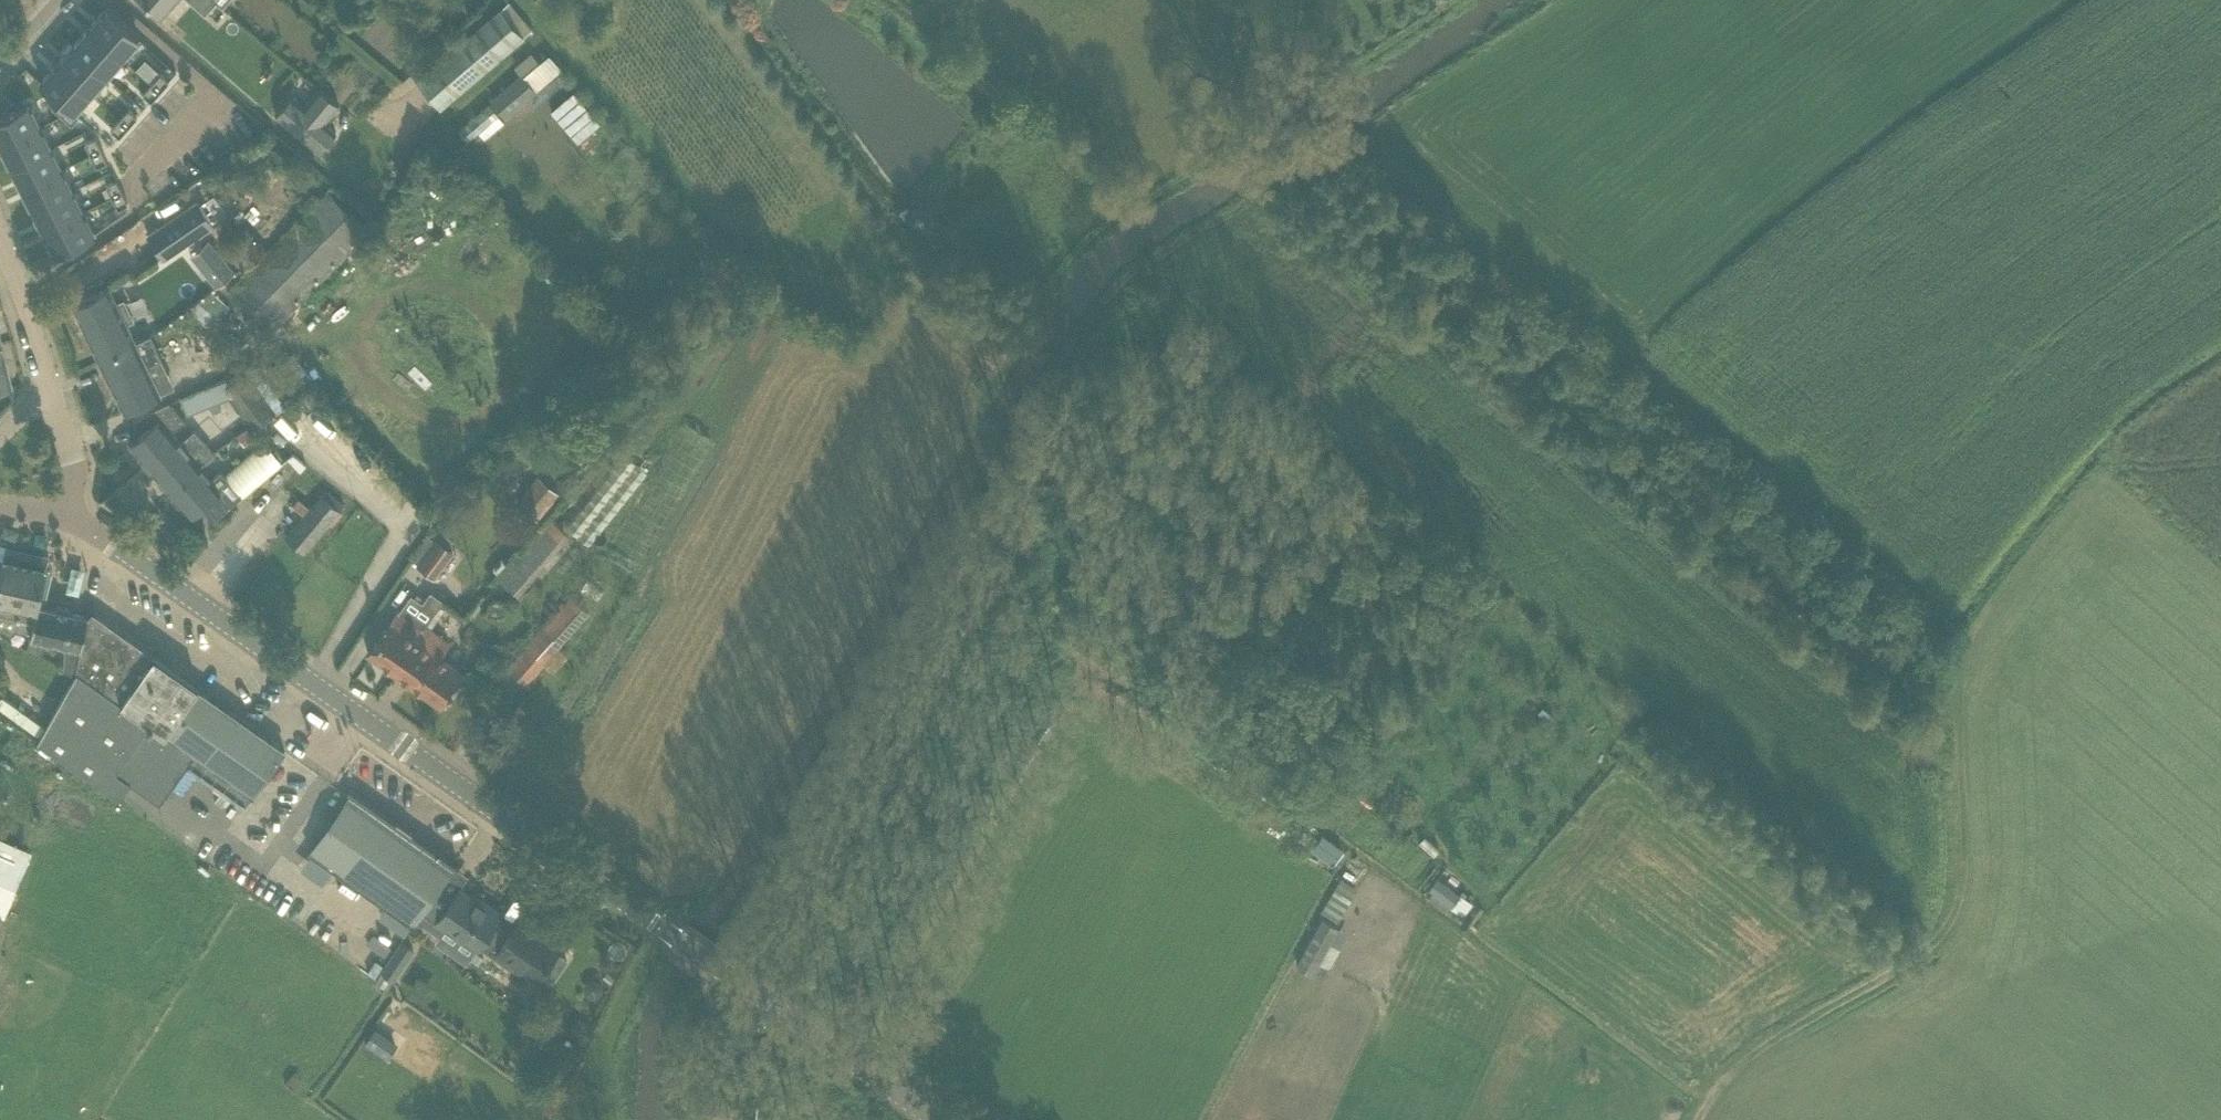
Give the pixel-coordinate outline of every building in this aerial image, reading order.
[(162,16),(176,0),(144,0),(162,16)] [(215,0),(189,0),(205,14),(216,1),(215,0)] [(105,8),(89,26),(122,56),(139,38),(105,8)] [(441,108),(525,36),(502,9),(418,80),(441,108)] [(89,26),(73,44),(107,74),(122,56),(89,26)] [(73,44),(57,62),(91,92),(107,74),(73,44)] [(57,62),(41,81),(52,90),(74,110),(91,92),(57,62)] [(161,72),(151,83),(159,90),(169,79),(161,72)] [(530,97),(514,79),(490,100),(506,118),(530,97)] [(151,83),(143,92),(151,99),(159,90),(151,83)] [(292,95),(275,115),(320,151),(336,132),(323,122),(338,104),(319,88),(304,106),(292,95)] [(575,90),(552,110),(580,142),(603,122),(575,90)] [(59,97),(52,105),(61,114),(69,106),(59,97)] [(0,117),(0,143),(1,145),(41,125),(29,102),(0,117)] [(69,106),(61,114),(71,123),(79,115),(69,106)] [(129,108),(120,118),(128,125),(137,115),(129,108)] [(120,118),(111,128),(119,135),(128,125),(120,118)] [(41,125),(1,145),(11,166),(51,146),(41,125)] [(86,140),(85,141),(91,153),(101,148),(95,136),(86,140)] [(51,146),(11,166),(22,187),(62,167),(51,146)] [(101,148),(91,153),(97,165),(106,160),(101,148)] [(244,148),(224,162),(237,180),(257,166),(244,148)] [(62,167),(22,187),(33,209),(73,189),(62,167)] [(116,179),(106,183),(112,195),(122,191),(116,179)] [(187,187),(138,221),(154,245),(204,211),(187,187)] [(73,189),(33,209),(43,230),(83,210),(73,189)] [(122,191),(112,195),(118,207),(128,202),(122,191)] [(229,291),(269,331),(367,230),(327,191),(229,291)] [(83,210),(43,230),(54,252),(94,232),(83,210)] [(252,233),(228,255),(243,271),(266,248),(252,233)] [(226,261),(207,277),(215,286),(234,271),(226,261)] [(109,286),(72,304),(99,359),(135,342),(126,323),(134,319),(124,298),(116,302),(109,286)] [(135,342),(99,359),(124,411),(144,402),(160,394),(159,392),(146,364),(161,357),(150,335),(135,342)] [(12,385),(10,375),(1,340),(1,338),(0,337),(0,388),(12,385)] [(237,380),(224,389),(230,398),(252,429),(275,412),(248,373),(237,380)] [(235,375),(180,397),(187,416),(230,398),(224,389),(237,380),(235,375)] [(181,441),(172,431),(173,430),(179,436),(187,428),(182,422),(185,420),(169,402),(133,419),(144,432),(129,444),(150,468),(181,441)] [(248,428),(238,435),(245,445),(255,438),(248,428)] [(181,441),(150,468),(169,491),(200,465),(199,464),(213,452),(194,430),(181,441)] [(243,496),(280,465),(262,443),(225,474),(221,470),(211,478),(200,465),(169,491),(190,515),(200,506),(212,520),(242,495),(243,496)] [(293,453),(287,457),(300,470),(306,464),(293,453)] [(555,491),(538,477),(518,504),(535,517),(555,491)] [(332,526),(343,512),(341,510),(345,503),(327,489),(323,494),(322,493),(309,509),(297,499),(292,505),(304,515),(287,536),(304,551),(328,523),(332,526)] [(551,518),(499,579),(518,595),(570,534),(551,518)] [(434,577),(453,552),(436,541),(418,565),(434,577)] [(30,634),(31,634),(37,608),(45,568),(0,559),(0,628),(12,635),(14,631),(30,634)] [(506,666),(526,683),(543,664),(552,673),(568,656),(559,648),(590,613),(570,595),(506,666)] [(37,608),(31,634),(30,634),(27,648),(39,655),(48,640),(50,640),(53,643),(58,644),(61,643),(64,643),(64,668),(75,673),(87,618),(37,608)] [(368,653),(392,670),(425,625),(400,608),(368,653)] [(284,750),(197,688),(198,686),(92,611),(87,618),(75,673),(76,673),(38,741),(119,798),(130,783),(159,804),(187,764),(245,805),(284,750)] [(425,625),(392,670),(440,704),(463,673),(439,656),(449,642),(425,625)] [(39,656),(28,674),(44,683),(35,699),(54,711),(75,675),(39,656)] [(440,885),(452,868),(349,795),(310,851),(415,925),(422,914),(440,885)] [(11,914),(35,842),(0,830),(0,910),(11,914)] [(1444,870),(1429,889),(1454,907),(1468,888),(1444,870)] [(1326,908),(1342,916),(1358,886),(1342,878),(1326,908)] [(455,895),(440,885),(422,914),(447,932),(450,928),(478,948),(481,944),(498,919),(501,914),(478,897),(476,900),(460,888),(455,895)] [(512,929),(498,919),(481,944),(505,961),(508,958),(537,978),(559,947),(536,931),(538,929),(521,917),(512,929)] [(1323,922),(1295,974),(1315,984),(1342,932),(1323,922)] [(381,972),(377,978),(389,986),(393,980),(394,980),(415,949),(401,940),(381,971),(381,972)] [(461,1047),(447,1039),(439,1052),(452,1060),(461,1047)]
